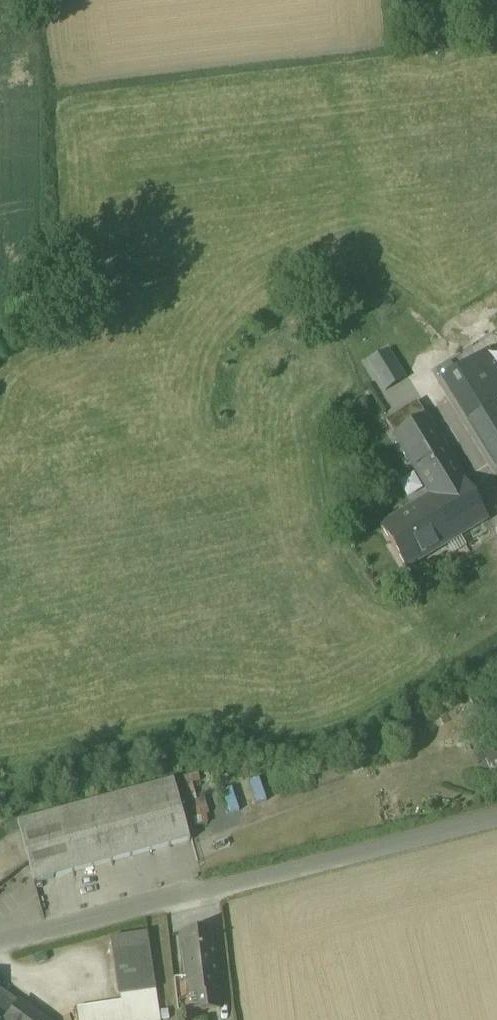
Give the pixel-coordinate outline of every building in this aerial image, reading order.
[(488,354),(445,381),(496,465),(496,368),(488,354)] [(386,355),(369,365),(386,392),(403,382),(386,355)] [(462,478),(417,405),(388,423),(432,496),(462,478)] [(432,496),(428,498),(454,540),(488,520),(462,478),(432,496)] [(428,498),(381,526),(407,569),(454,540),(428,498)] [(174,782),(18,825),(20,834),(29,865),(34,884),(190,841),(174,782)] [(0,846),(0,887),(29,865),(20,834),(12,837),(0,846)] [(148,934),(112,939),(120,997),(156,991),(148,934)] [(212,934),(183,937),(187,980),(188,982),(198,980),(217,978),(212,934)] [(187,980),(173,982),(177,1017),(206,1014),(203,989),(199,990),(198,980),(188,982),(187,980)] [(20,1004),(19,1005),(0,991),(0,1019),(41,1019),(20,1004)] [(77,1009),(79,1019),(160,1019),(156,991),(120,997),(121,1003),(77,1009)]
